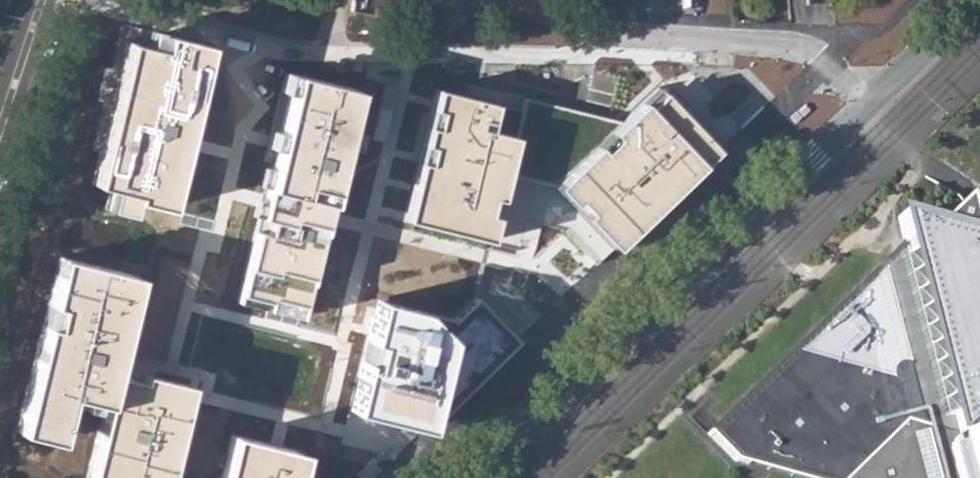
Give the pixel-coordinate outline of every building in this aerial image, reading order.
[(351,12),(384,20),(391,0),(354,0),(351,12)] [(167,39),(163,53),(131,44),(92,189),(114,194),(109,212),(143,221),(148,202),(180,210),(197,143),(221,53),(167,39)] [(371,82),(294,66),(273,142),(259,198),(231,299),(311,317),(337,216),(371,82)] [(722,145),(661,88),(640,109),(636,105),(619,122),(552,190),(610,249),(722,145)] [(499,134),(506,107),(438,90),(406,219),(405,222),(501,245),(502,241),(507,222),(498,219),(502,204),(512,207),(529,141),(519,139),(499,134)] [(519,139),(529,141),(512,207),(552,190),(619,122),(528,99),(519,139)] [(971,143),(979,152),(979,135),(971,143)] [(973,237),(936,227),(899,217),(907,252),(898,260),(895,256),(711,437),(735,461),(749,464),(750,459),(824,477),(979,477),(979,239),(973,237)] [(62,260),(19,436),(60,446),(69,406),(104,415),(88,477),(174,477),(194,398),(117,379),(141,279),(62,260)] [(378,303),(351,410),(427,429),(432,412),(511,334),(479,301),(457,322),(378,303)] [(241,437),(231,477),(316,477),(321,459),(274,446),(241,437)]
